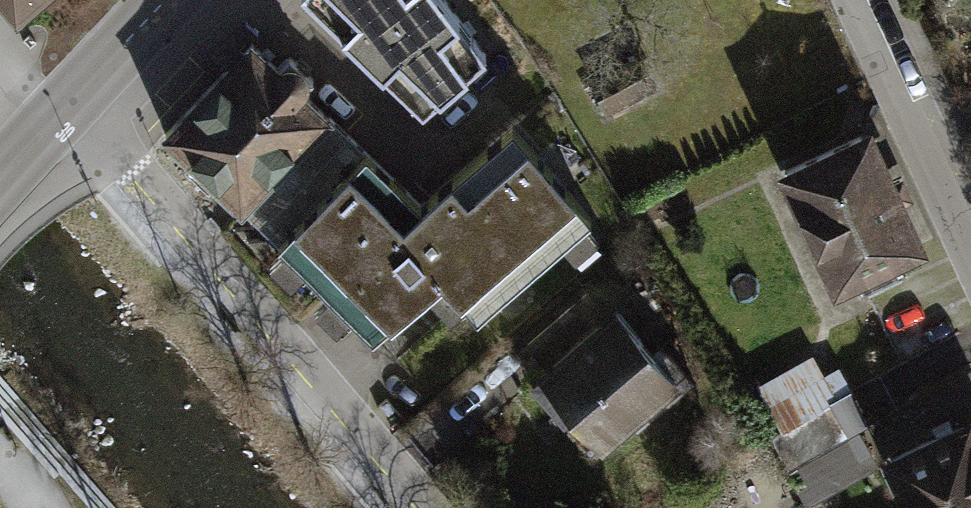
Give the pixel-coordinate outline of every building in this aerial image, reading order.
[(422,107),(489,49),(452,0),(311,0),(422,107)] [(242,207),(329,116),(303,91),(314,80),(289,57),(279,68),(251,42),(164,133),(242,207)] [(242,207),(373,334),(443,275),(478,314),(590,214),(513,125),(422,204),(329,116),(242,207)] [(872,119),(772,159),(826,291),(925,251),(872,119)] [(532,372),(591,441),(674,371),(614,302),(532,372)] [(832,402),(772,436),(790,468),(851,435),(832,402)] [(968,422),(890,459),(914,507),(970,507),(970,430),(968,422)]
